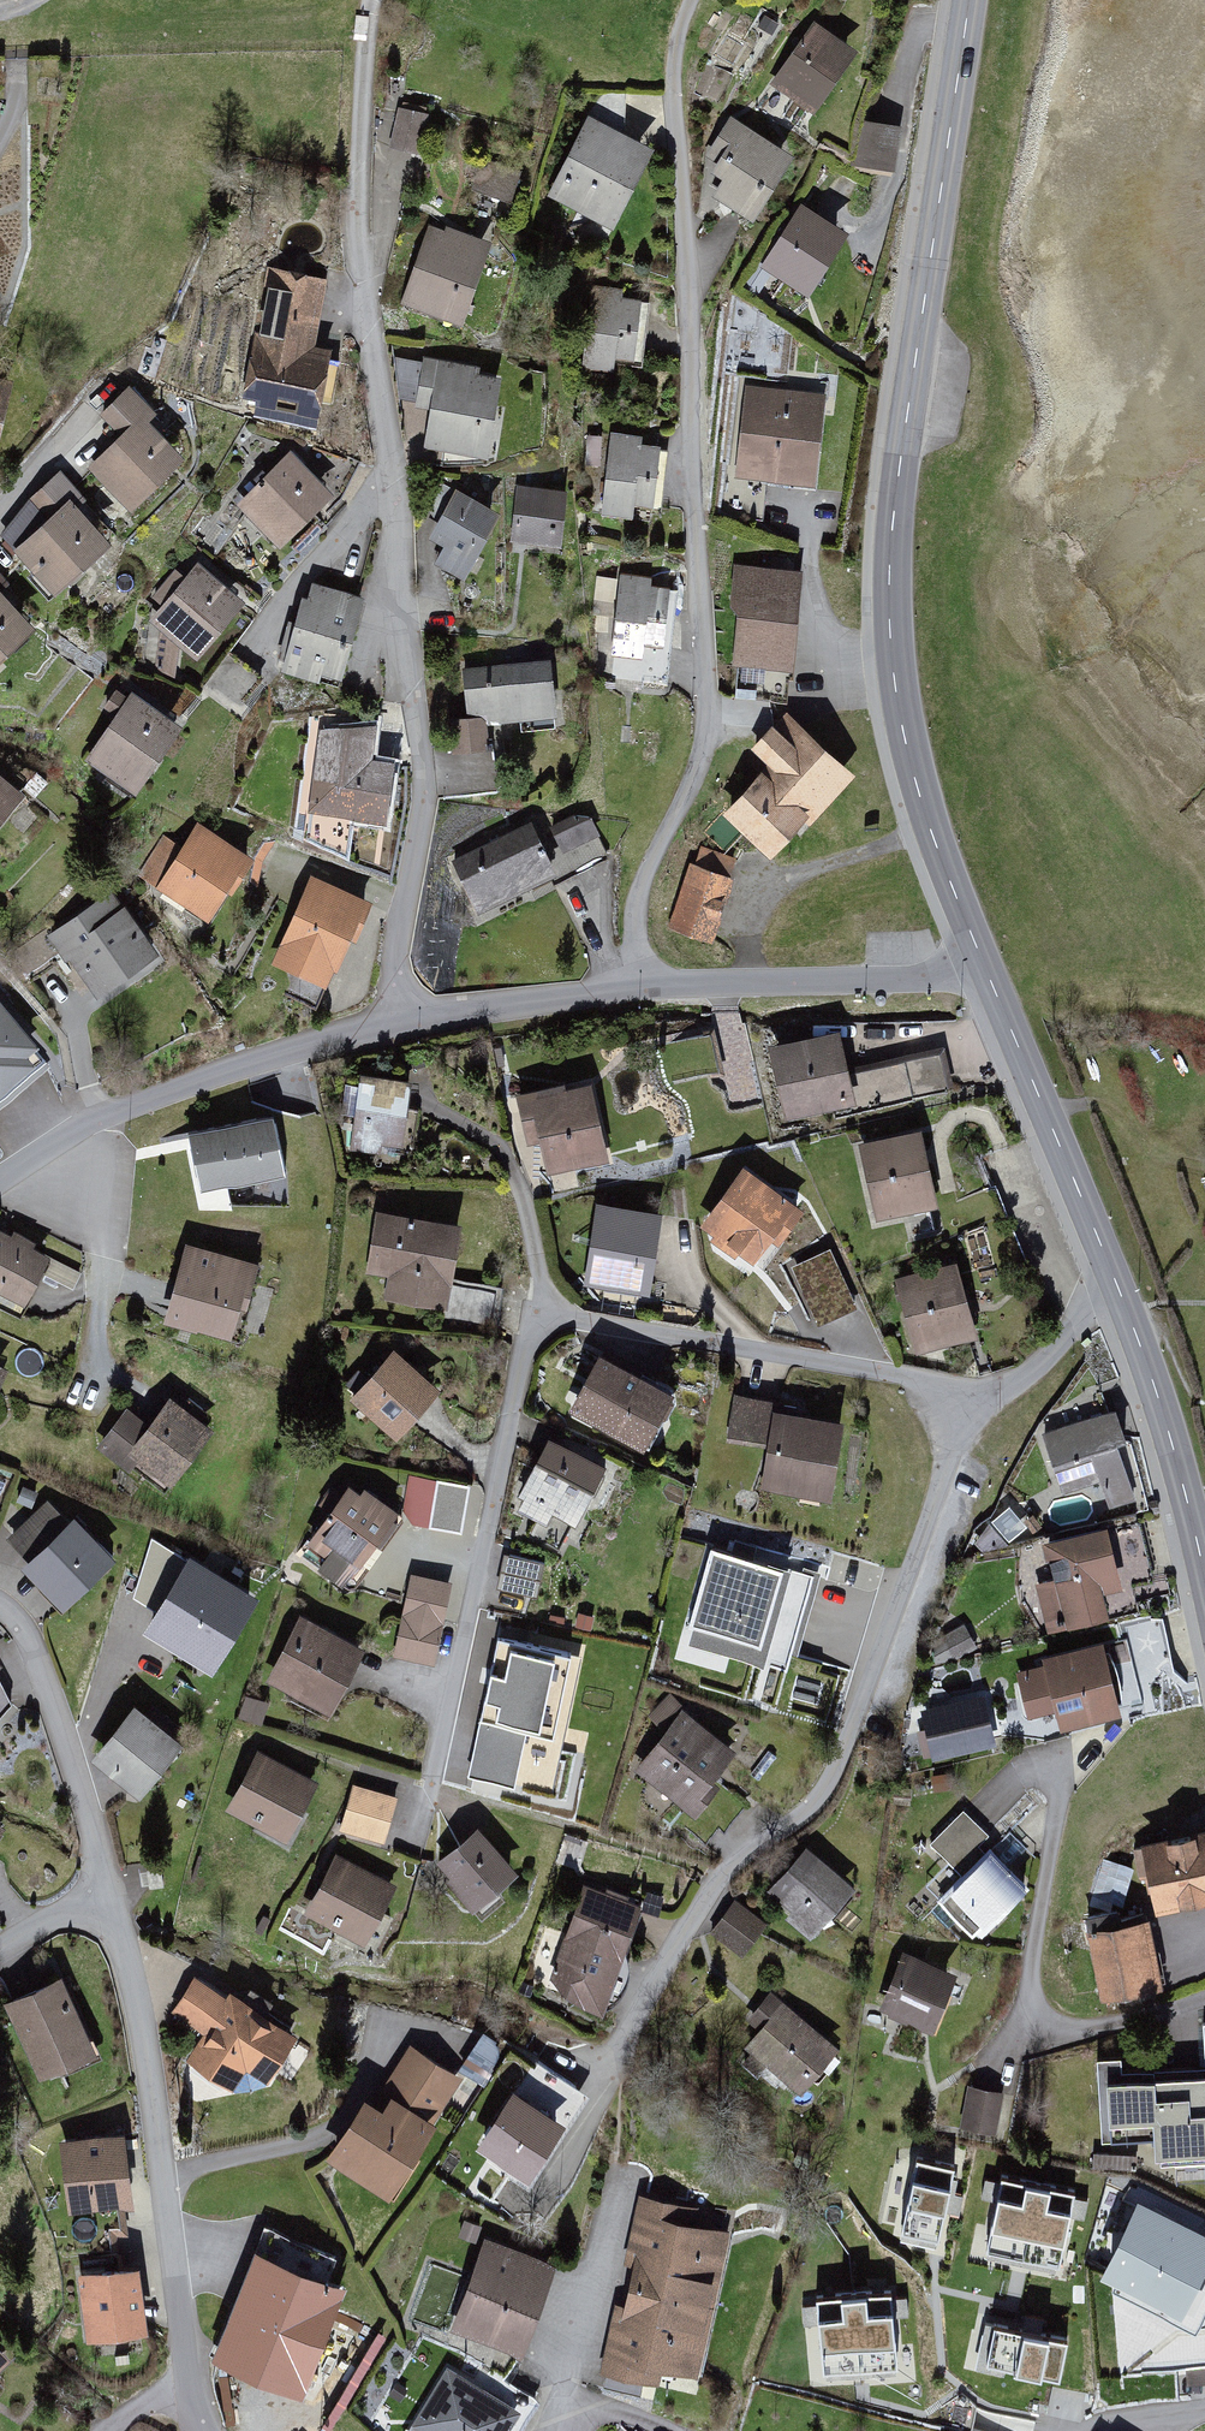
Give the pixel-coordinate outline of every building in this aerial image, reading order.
[(815,21),(771,79),(816,113),(860,55),(815,21)] [(428,113),(398,106),(389,145),(419,151),(428,113)] [(795,153),(731,111),(703,155),(720,167),(716,174),(726,180),(715,197),(751,220),(795,153)] [(654,147),(588,113),(547,194),(614,228),(654,147)] [(860,162),(897,165),(902,119),(864,116),(860,162)] [(517,205),(526,172),(480,158),(471,191),(517,205)] [(798,203),(760,261),(810,294),(849,236),(798,203)] [(462,324),(492,240),(430,218),(401,303),(462,324)] [(328,277),(268,266),(244,396),(258,399),(254,417),(315,428),(330,345),(316,342),(328,277)] [(623,288),(590,284),(581,369),(614,372),(615,357),(636,359),(642,298),(622,296),(623,288)] [(483,366),(422,356),(414,405),(433,408),(426,448),(489,458),(502,381),(481,377),(483,366)] [(16,378),(0,375),(0,446),(16,378)] [(826,391),(746,383),(736,477),(816,485),(826,391)] [(160,416),(130,384),(101,412),(120,431),(106,445),(110,450),(91,468),(137,516),(192,464),(153,423),(160,416)] [(642,435),(610,431),(602,514),(634,517),(635,504),(653,506),(660,445),(641,443),(642,435)] [(334,492),(290,449),(236,503),(280,547),(334,492)] [(84,496),(59,468),(0,534),(55,593),(111,540),(74,505),(84,496)] [(569,491),(515,484),(508,539),(562,546),(569,491)] [(504,518),(455,489),(429,534),(443,542),(431,562),(465,582),(504,518)] [(245,600),(197,561),(149,619),(197,657),(245,600)] [(803,570),(734,563),(730,606),(739,617),(734,664),(793,670),(803,570)] [(0,572),(0,591),(10,582),(0,572)] [(669,586),(650,584),(650,575),(620,572),(612,653),(642,656),(643,645),(663,647),(669,586)] [(313,581),(309,596),(302,594),(281,670),(319,680),(322,671),(343,677),(365,595),(313,581)] [(38,631),(0,593),(0,668),(38,631)] [(489,748),(487,722),(557,715),(551,657),(462,667),(467,716),(450,718),(454,752),(489,748)] [(182,724),(131,690),(86,757),(137,791),(182,724)] [(771,766),(724,815),(772,861),(855,775),(788,711),(752,748),(771,766)] [(377,723),(321,728),(308,812),(387,822),(395,759),(373,757),(377,723)] [(0,772),(0,823),(25,793),(0,772)] [(550,825),(563,852),(599,834),(590,816),(572,814),(550,825)] [(198,820),(156,886),(208,919),(227,889),(232,892),(254,856),(250,853),(198,820)] [(557,873),(531,820),(451,858),(477,912),(557,873)] [(690,864),(669,922),(713,937),(733,880),(690,864)] [(355,939),(373,899),(311,872),(272,963),(325,986),(333,967),(337,969),(351,937),(355,939)] [(112,887),(47,934),(66,959),(70,957),(98,996),(160,952),(131,912),(112,887)] [(42,1061),(0,1010),(0,1095),(42,1061)] [(858,1105),(839,1028),(767,1045),(786,1122),(858,1105)] [(419,1091),(364,1083),(353,1155),(408,1163),(419,1091)] [(564,1087),(517,1096),(527,1148),(541,1145),(547,1179),(614,1166),(600,1093),(571,1098),(564,1087)] [(270,1122),(192,1137),(203,1190),(281,1174),(270,1122)] [(939,1204),(921,1129),(858,1144),(877,1220),(939,1204)] [(801,1208),(743,1167),(702,1223),(760,1264),(801,1208)] [(662,1210),(596,1201),(584,1286),(650,1295),(662,1210)] [(466,1232),(383,1217),(372,1280),(393,1283),(390,1305),(452,1316),(466,1232)] [(0,1229),(0,1290),(25,1303),(50,1255),(0,1229)] [(258,1261),(189,1241),(165,1323),(234,1343),(258,1261)] [(833,1248),(794,1259),(803,1291),(832,1283),(839,1305),(848,1303),(833,1248)] [(978,1334),(957,1261),(894,1279),(915,1352),(978,1334)] [(677,1393),(599,1353),(568,1411),(646,1452),(677,1393)] [(404,1363),(357,1411),(401,1454),(448,1406),(404,1363)] [(152,1423),(126,1404),(96,1444),(129,1468),(134,1461),(170,1488),(213,1429),(171,1397),(152,1423)] [(791,1415),(739,1407),(732,1451),(771,1457),(764,1502),(841,1514),(852,1440),(789,1430),(791,1415)] [(1122,1425),(1049,1444),(1064,1503),(1107,1491),(1115,1520),(1145,1512),(1122,1425)] [(546,1525),(552,1514),(574,1526),(605,1466),(548,1436),(517,1496),(524,1500),(518,1511),(546,1525)] [(401,1513),(462,1526),(471,1481),(411,1468),(401,1513)] [(403,1531),(354,1496),(306,1561),(355,1597),(403,1531)] [(1013,1503),(996,1511),(1006,1533),(1024,1525),(1013,1503)] [(76,1518),(22,1567),(62,1610),(115,1560),(76,1518)] [(1115,1539),(1047,1552),(1053,1583),(1041,1586),(1051,1637),(1110,1625),(1106,1602),(1126,1598),(1115,1539)] [(259,1596),(189,1554),(143,1631),(212,1673),(259,1596)] [(787,1575),(714,1555),(689,1646),(762,1666),(787,1575)] [(525,1609),(534,1575),(498,1566),(489,1600),(525,1609)] [(450,1585),(413,1577),(397,1656),(434,1663),(450,1585)] [(361,1652),(302,1621),(270,1682),(328,1713),(361,1652)] [(964,1624),(937,1638),(948,1658),(974,1645),(964,1624)] [(567,1660),(500,1645),(471,1777),(512,1785),(524,1730),(551,1736),(567,1660)] [(1109,1645),(1013,1667),(1025,1718),(1062,1709),(1067,1728),(1125,1715),(1109,1645)] [(987,1697),(920,1710),(929,1757),(996,1744),(987,1697)] [(180,1749),(133,1708),(91,1756),(139,1797),(180,1749)] [(749,1767),(692,1719),(643,1779),(700,1826),(749,1767)] [(323,1797),(260,1762),(229,1818),(292,1853),(323,1797)] [(405,1812),(356,1796),(341,1839),(391,1856),(405,1812)] [(990,1835),(962,1808),(928,1843),(947,1861),(924,1885),(977,1936),(1023,1888),(979,1846),(990,1835)] [(489,1841),(442,1876),(478,1925),(525,1889),(489,1841)] [(1148,1852),(1163,1928),(1204,1920),(1204,1841),(1148,1852)] [(855,1891),(808,1848),(770,1889),(817,1932),(855,1891)] [(404,1900),(343,1866),(312,1921),(373,1955),(404,1900)] [(768,1922),(735,1896),(709,1930),(742,1955),(768,1922)] [(650,1916),(586,1897),(555,1989),(573,2012),(608,2027),(650,1916)] [(1155,1932),(1096,1942),(1106,2005),(1165,1996),(1155,1932)] [(960,1975),(905,1951),(880,2007),(934,2031),(960,1975)] [(63,1975),(3,2001),(39,2081),(98,2054),(63,1975)] [(294,2040),(196,1977),(175,2009),(208,2030),(188,2061),(231,2089),(244,2068),(267,2082),(294,2040)] [(842,2059),(777,2001),(740,2043),(805,2100),(842,2059)] [(463,2078),(409,2044),(373,2102),(364,2097),(326,2158),(388,2197),(463,2078)] [(1154,2071),(1154,2080),(1107,2084),(1110,2125),(1153,2123),(1155,2160),(1161,2159),(1161,2166),(1204,2163),(1204,2068),(1154,2071)] [(1010,2092),(967,2085),(959,2135),(1003,2142),(1010,2092)] [(512,2089),(475,2147),(527,2181),(565,2123),(512,2089)] [(123,2132),(59,2140),(68,2213),(133,2205),(123,2132)] [(916,2159),(901,2232),(937,2239),(954,2166),(916,2159)] [(1038,2183),(1002,2175),(985,2249),(1022,2257),(1038,2183)] [(1059,2265),(1075,2192),(1038,2183),(1022,2257),(1059,2265)] [(693,2208),(637,2197),(599,2379),(661,2392),(664,2379),(697,2386),(729,2235),(689,2227),(693,2208)] [(1100,2278),(1110,2377),(1204,2368),(1204,2328),(1204,2326),(1204,2232),(1138,2198),(1100,2278)] [(557,2262),(484,2236),(450,2330),(522,2357),(557,2262)] [(335,2295),(258,2264),(220,2359),(297,2390),(335,2295)] [(139,2265),(78,2273),(86,2341),(148,2334),(139,2265)] [(897,2367),(891,2293),(852,2296),(859,2371),(897,2367)] [(852,2296),(816,2300),(823,2374),(859,2371),(852,2296)] [(969,2355),(986,2358),(994,2317),(976,2313),(969,2355)] [(994,2325),(985,2364),(1061,2380),(1068,2341),(994,2325)] [(445,2366),(409,2427),(416,2430),(510,2430),(522,2411),(445,2366)]
